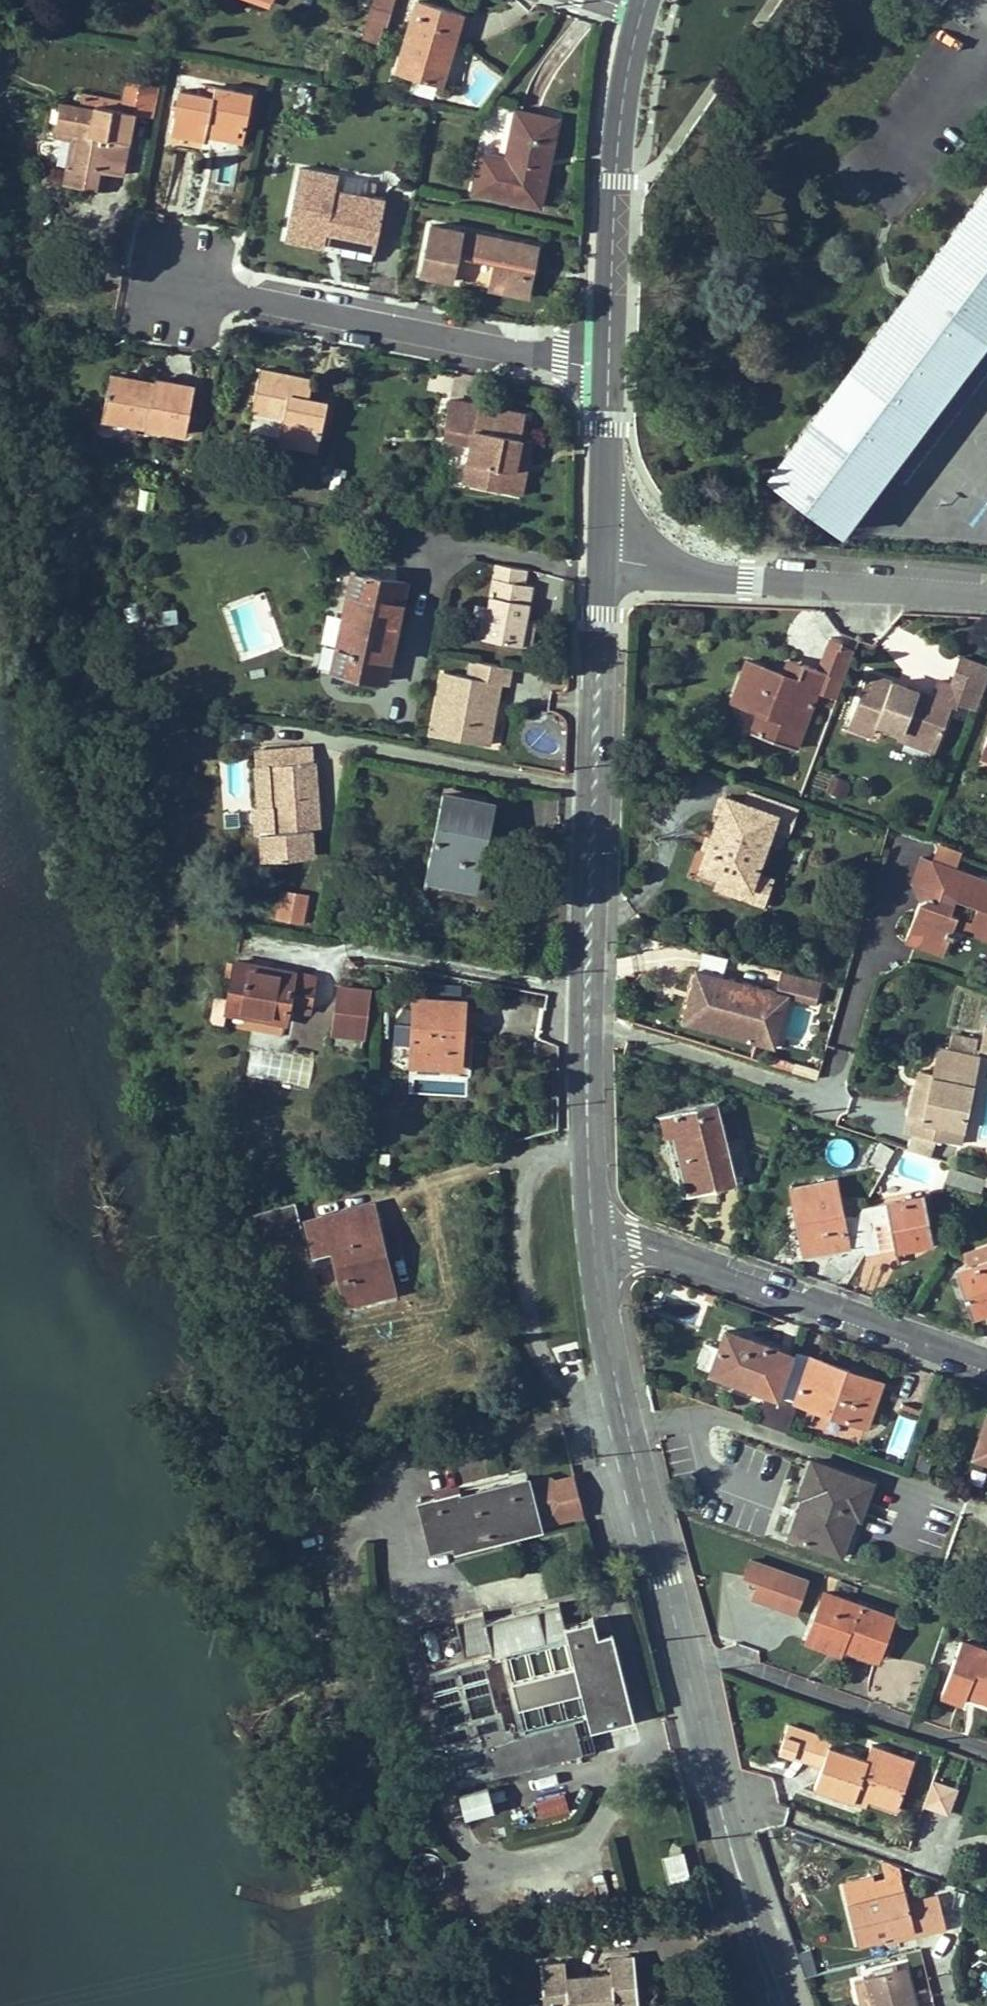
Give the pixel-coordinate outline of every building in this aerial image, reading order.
[(374,6),(392,11),(395,0),(376,0),(374,6)] [(396,73),(443,86),(464,13),(420,0),(417,0),(396,73)] [(370,20),(383,24),(388,25),(392,11),(374,6),(370,20)] [(378,40),(383,24),(370,20),(366,36),(378,40)] [(97,189),(100,171),(107,172),(122,175),(135,114),(155,118),(161,86),(128,81),(122,109),(97,104),(96,109),(87,107),(86,110),(62,105),(57,127),(67,129),(81,131),(74,167),(68,166),(65,182),(97,189)] [(253,94),(216,87),(214,97),(208,95),(181,90),(172,134),(206,141),(207,136),(208,130),(245,137),(253,94)] [(516,110),(507,152),(512,153),(511,159),(506,159),(487,154),(482,153),(474,192),(540,206),(558,119),(516,110)] [(65,137),(67,129),(57,127),(56,135),(65,137)] [(81,131),(67,129),(65,137),(60,164),(68,166),(74,167),(81,131)] [(239,140),(245,141),(245,137),(208,130),(207,136),(237,143),(239,140)] [(203,152),(206,141),(172,134),(170,145),(203,152)] [(285,239),(325,247),(326,241),(328,232),(336,191),(339,175),(300,167),(285,239)] [(103,190),(107,172),(100,171),(97,189),(103,190)] [(769,477),(841,531),(986,337),(986,186),(769,477)] [(336,191),(328,232),(377,241),(385,200),(365,196),(336,191)] [(534,264),(537,247),(431,225),(422,274),(452,280),(453,279),(457,253),(496,261),(490,287),(528,295),(532,274),(527,272),(529,263),(534,264)] [(375,251),(377,241),(328,232),(326,241),(375,251)] [(261,369),(253,410),(284,417),(279,442),(318,450),(328,402),(309,398),(299,396),(303,377),(261,369)] [(143,390),(153,392),(155,382),(111,374),(110,380),(143,387),(143,390)] [(303,377),(299,396),(309,398),(313,379),(303,377)] [(143,390),(143,387),(110,380),(103,417),(186,433),(195,386),(156,378),(155,382),(153,392),(143,390)] [(470,431),(475,432),(472,442),(464,482),(511,492),(521,439),(526,415),(451,400),(445,426),(470,431)] [(511,492),(522,494),(532,442),(521,439),(511,492)] [(519,646),(524,622),(532,586),(524,584),(527,568),(498,563),(482,638),(519,646)] [(353,572),(336,650),(349,653),(345,673),(387,681),(406,583),(353,572)] [(534,624),(524,622),(519,646),(529,648),(534,624)] [(841,642),(830,638),(827,645),(839,649),(840,646),(841,642)] [(844,680),(855,652),(840,646),(839,649),(827,645),(818,671),(825,673),(816,697),(821,699),(829,679),(836,677),(844,680)] [(332,670),(345,673),(349,653),(336,650),(332,670)] [(782,675),(798,681),(803,665),(788,660),(782,675)] [(487,745),(494,710),(478,706),(484,679),(500,683),(507,685),(510,669),(471,661),(468,677),(442,671),(430,733),(487,745)] [(746,662),(739,682),(747,685),(740,705),(760,712),(768,715),(761,736),(797,749),(816,697),(825,673),(818,671),(803,665),(798,681),(782,675),(746,662)] [(876,726),(902,735),(904,732),(938,743),(952,706),(956,707),(962,690),(938,681),(932,697),(867,674),(847,728),(872,737),(876,726)] [(821,699),(834,704),(844,680),(836,677),(829,679),(821,699)] [(484,679),(478,706),(494,710),(500,683),(484,679)] [(740,705),(747,685),(739,682),(733,702),(740,705)] [(761,736),(768,715),(760,712),(752,732),(761,736)] [(938,743),(904,732),(902,735),(901,740),(935,752),(938,743)] [(314,747),(257,750),(258,766),(272,765),(277,831),(259,832),(261,857),(311,854),(309,829),(319,828),(314,747)] [(842,796),(848,781),(831,774),(825,790),(842,796)] [(497,804),(444,793),(426,878),(445,881),(444,883),(477,890),(489,833),(491,833),(497,804)] [(744,804),(776,816),(770,830),(787,836),(796,811),(748,794),(744,804)] [(770,830),(776,816),(744,804),(725,798),(699,870),(719,877),(750,889),(755,874),(770,830)] [(246,807),(230,809),(231,818),(247,817),(246,807)] [(912,886),(940,895),(937,904),(924,900),(917,904),(904,941),(943,955),(952,928),(955,917),(949,915),(953,901),(975,908),(971,922),(968,930),(984,935),(983,938),(986,939),(986,882),(964,874),(963,880),(950,876),(952,870),(921,859),(912,886)] [(950,876),(963,880),(964,874),(952,870),(950,876)] [(771,880),(755,874),(750,889),(719,877),(715,889),(762,905),(771,880)] [(280,886),(273,916),(305,923),(311,893),(280,886)] [(937,904),(940,895),(912,886),(917,904),(924,900),(937,904)] [(955,917),(952,928),(967,933),(968,930),(971,922),(955,917)] [(235,963),(228,998),(225,1012),(286,1023),(289,1008),(310,1012),(316,978),(235,963)] [(768,1020),(775,992),(693,970),(687,992),(697,994),(694,1004),(685,1002),(680,1024),(755,1043),(761,1019),(768,1020)] [(780,972),(775,992),(788,995),(823,1004),(828,985),(780,972)] [(370,992),(339,988),(333,1034),(365,1037),(370,992)] [(697,994),(687,992),(685,1002),(694,1004),(697,994)] [(788,995),(775,992),(768,1020),(761,1019),(755,1043),(774,1047),(788,995)] [(223,1023),(225,1012),(228,998),(216,995),(212,1000),(209,1017),(212,1021),(223,1023)] [(465,1002),(414,999),(411,1065),(461,1068),(465,1002)] [(935,1066),(933,1074),(942,1077),(940,1085),(932,1083),(927,1104),(915,1102),(910,1125),(938,1130),(940,1123),(963,1128),(977,1058),(939,1050),(935,1066)] [(933,1074),(935,1066),(923,1063),(915,1102),(927,1104),(932,1083),(933,1074)] [(942,1077),(933,1074),(932,1083),(940,1085),(942,1077)] [(716,1102),(661,1114),(667,1138),(674,1137),(684,1178),(695,1175),(699,1194),(736,1185),(716,1102)] [(963,1128),(940,1123),(938,1130),(938,1134),(961,1139),(963,1128)] [(892,1150),(879,1143),(870,1160),(883,1167),(892,1150)] [(389,1156),(380,1155),(379,1170),(388,1171),(389,1156)] [(894,1172),(886,1168),(874,1192),(882,1196),(894,1172)] [(985,1179),(948,1168),(944,1183),(980,1194),(985,1179)] [(877,1224),(890,1221),(895,1249),(933,1242),(925,1196),(864,1208),(859,1216),(844,1219),(835,1180),(792,1188),(798,1225),(805,1224),(811,1254),(865,1245),(867,1254),(882,1251),(877,1224)] [(259,1237),(300,1228),(295,1206),(294,1203),(253,1212),(259,1237)] [(314,1253),(331,1249),(338,1247),(342,1261),(335,1263),(340,1280),(347,1279),(352,1299),(384,1291),(377,1264),(386,1262),(373,1208),(307,1225),(314,1253)] [(890,1221),(877,1224),(882,1251),(895,1249),(890,1221)] [(811,1254),(805,1224),(798,1225),(804,1256),(811,1254)] [(342,1261),(338,1247),(331,1249),(335,1263),(342,1261)] [(986,1310),(986,1261),(955,1272),(970,1316),(986,1310)] [(393,1289),(386,1262),(377,1264),(384,1291),(393,1289)] [(345,1301),(352,1299),(347,1279),(340,1280),(345,1301)] [(867,1427),(880,1390),(849,1379),(851,1372),(797,1353),(796,1356),(726,1333),(719,1349),(711,1373),(766,1393),(756,1421),(787,1432),(797,1403),(867,1427)] [(698,1368),(711,1373),(719,1349),(706,1345),(698,1368)] [(851,1372),(849,1379),(880,1390),(882,1382),(851,1372)] [(904,1459),(916,1419),(896,1414),(885,1454),(904,1459)] [(975,1458),(986,1462),(986,1422),(975,1458)] [(929,1472),(933,1457),(921,1453),(916,1468),(929,1472)] [(805,1498),(799,1513),(805,1516),(798,1540),(841,1556),(850,1532),(845,1530),(850,1515),(856,1517),(861,1519),(873,1484),(812,1462),(800,1496),(805,1498)] [(455,1545),(499,1533),(501,1539),(528,1532),(540,1529),(539,1522),(546,1520),(548,1526),(584,1517),(580,1502),(574,1499),(573,1494),(577,1489),(574,1477),(554,1481),(553,1478),(538,1481),(540,1486),(530,1488),(526,1470),(507,1475),(510,1484),(460,1495),(459,1489),(434,1495),(435,1497),(419,1501),(431,1551),(455,1545)] [(790,1538),(798,1540),(805,1516),(799,1513),(790,1538)] [(850,1515),(845,1530),(850,1532),(856,1517),(850,1515)] [(501,1539),(499,1533),(455,1545),(456,1551),(501,1539)] [(797,1612),(810,1574),(749,1554),(742,1574),(757,1579),(751,1597),(797,1612)] [(824,1593),(810,1631),(843,1643),(842,1648),(878,1661),(893,1618),(824,1593)] [(484,1612),(455,1620),(459,1637),(463,1656),(492,1649),(493,1656),(506,1653),(525,1733),(503,1738),(481,1743),(479,1733),(500,1728),(483,1659),(430,1672),(462,1805),(486,1799),(481,1780),(595,1751),(590,1729),(598,1727),(633,1718),(612,1632),(597,1636),(593,1619),(565,1626),(559,1603),(486,1621),(484,1612)] [(422,1635),(432,1657),(442,1653),(433,1631),(422,1635)] [(842,1648),(843,1643),(810,1631),(806,1642),(840,1654),(842,1648)] [(960,1643),(941,1696),(944,1696),(964,1704),(968,1691),(986,1698),(986,1653),(960,1643)] [(780,1751),(794,1756),(801,1729),(788,1725),(780,1751)] [(479,1733),(481,1743),(503,1738),(500,1728),(479,1733)] [(794,1756),(822,1765),(828,1747),(831,1739),(801,1729),(794,1756)] [(908,1772),(887,1765),(890,1752),(870,1745),(866,1760),(828,1747),(822,1765),(814,1788),(852,1801),(854,1795),(867,1800),(896,1810),(908,1772)] [(890,1752),(887,1765),(908,1772),(912,1760),(890,1752)] [(933,1778),(923,1806),(949,1815),(959,1786),(933,1778)] [(566,1790),(535,1796),(539,1818),(570,1812),(566,1790)] [(867,1800),(854,1795),(852,1801),(865,1806),(867,1800)] [(665,1843),(668,1856),(680,1853),(678,1845),(677,1841),(665,1843)] [(418,1855),(414,1858),(410,1863),(408,1867),(407,1870),(408,1875),(409,1880),(412,1884),(416,1887),(421,1889),(425,1890),(430,1890),(434,1888),(439,1885),(442,1882),(443,1879),(444,1874),(444,1869),(443,1865),(441,1861),(437,1857),(432,1854),(427,1853),(422,1854),(418,1855)] [(687,1877),(680,1853),(668,1856),(663,1857),(669,1882),(687,1877)] [(857,1946),(883,1939),(882,1935),(912,1928),(914,1936),(945,1928),(937,1895),(907,1902),(905,1890),(847,1904),(857,1946)] [(912,1928),(882,1935),(883,1939),(884,1943),(914,1936),(912,1928)] [(541,2005),(613,2005),(613,2004),(636,2003),(632,1958),(607,1960),(609,1975),(565,1980),(563,1964),(537,1966),(541,2005)] [(904,1970),(866,1979),(872,2005),(913,2005),(904,1970)] [(866,1979),(852,1982),(858,2005),(872,2005),(866,1979)]
